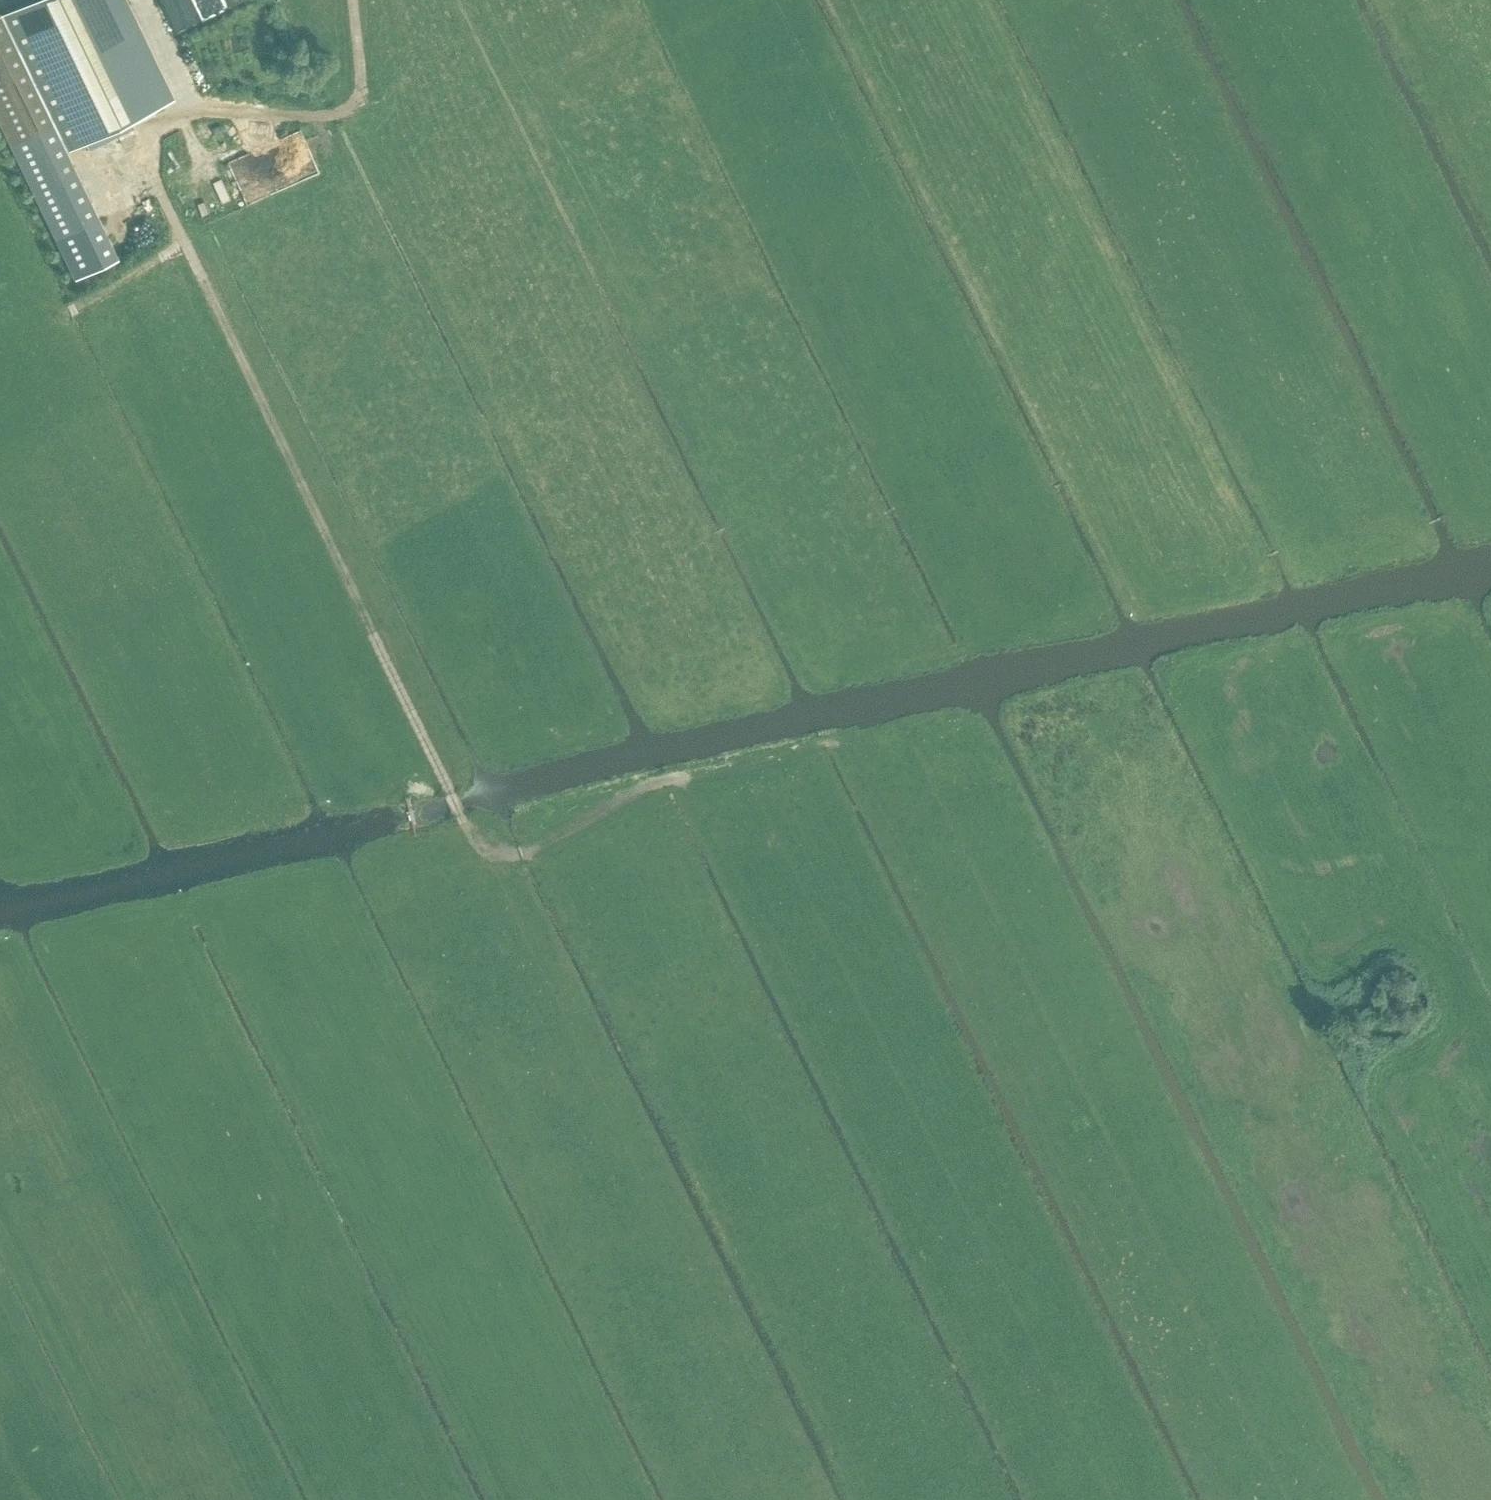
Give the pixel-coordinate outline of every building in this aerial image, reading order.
[(0,15),(0,121),(24,169),(58,241),(76,277),(119,256),(101,221),(67,149),(78,143),(174,97),(127,0),(30,0),(0,15)]
